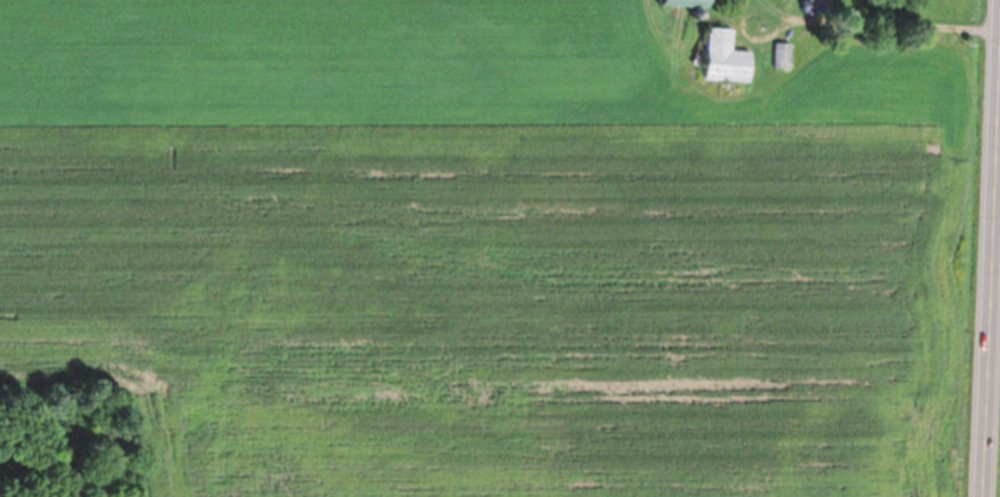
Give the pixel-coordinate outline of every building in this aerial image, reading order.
[(833,0),(804,0),(804,13),(832,13),(833,0)] [(750,52),(730,51),(731,29),(705,28),(703,79),(749,81),(750,52)] [(788,68),(788,43),(772,43),(772,68),(788,68)]
